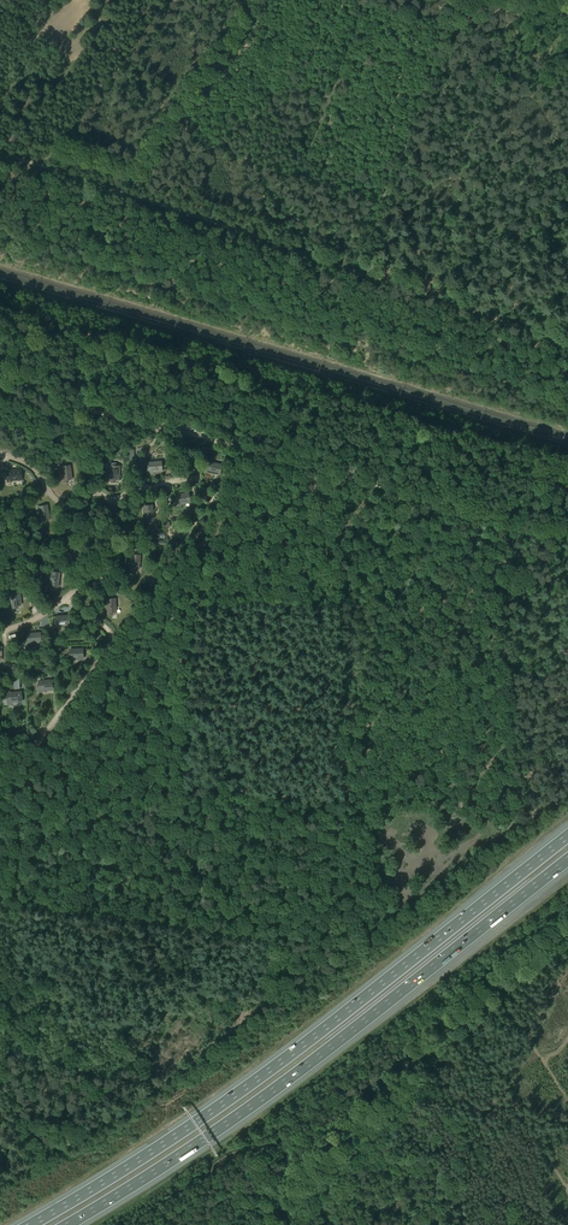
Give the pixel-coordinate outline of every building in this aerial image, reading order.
[(149,467),(147,467),(148,473),(152,473),(152,472),(162,471),(161,462),(149,463),(149,467)] [(207,466),(206,472),(209,473),(210,472),(219,474),(221,465),(209,463),(208,466),(207,466)] [(70,465),(62,466),(64,480),(72,479),(70,465)] [(9,475),(7,475),(8,481),(12,481),(11,480),(21,479),(21,470),(8,471),(9,475)] [(177,500),(175,500),(177,506),(180,505),(180,504),(190,502),(188,493),(176,496),(177,500)] [(48,504),(40,505),(42,519),(49,518),(48,504)] [(152,505),(144,506),(145,519),(153,519),(152,505)] [(132,554),(131,568),(135,568),(136,569),(139,569),(140,555),(132,554)] [(52,574),(50,588),(58,588),(59,574),(52,574)] [(19,591),(11,592),(13,605),(21,604),(19,591)] [(115,598),(107,599),(108,612),(112,612),(113,612),(116,612),(115,598)] [(57,620),(55,620),(56,627),(59,626),(59,625),(69,625),(69,616),(56,617),(57,620)] [(28,638),(27,638),(27,644),(31,644),(31,643),(41,642),(40,633),(28,634),(28,638)] [(70,653),(69,653),(69,660),(73,659),(73,658),(83,658),(83,656),(83,649),(70,650),(70,653)] [(39,685),(38,685),(39,691),(42,691),(42,690),(52,689),(52,680),(39,681),(39,685)] [(9,697),(8,697),(8,703),(12,703),(12,702),(22,701),(22,699),(21,692),(9,693),(9,697)]
